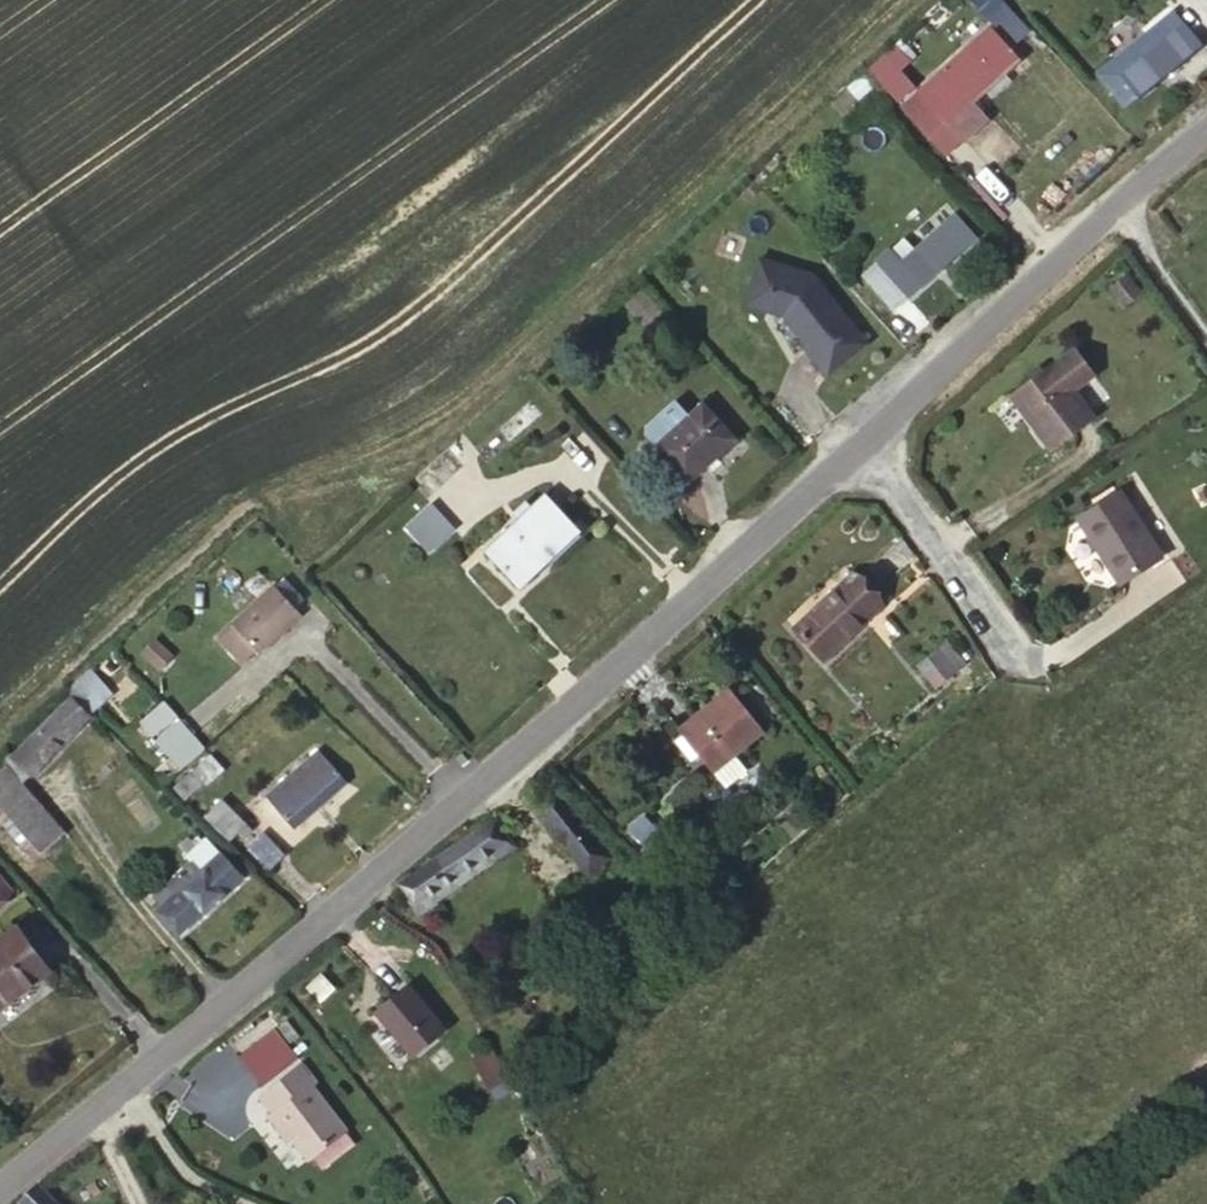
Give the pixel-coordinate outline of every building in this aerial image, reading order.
[(1107,85),(1133,116),(1147,104),(1150,107),(1206,58),(1206,49),(1182,20),(1107,85)] [(932,101),(977,151),(1003,129),(982,105),(995,94),(1003,103),(1023,85),(1015,76),(1030,63),(1005,34),(932,101)] [(928,96),(899,64),(887,76),(916,107),(928,96)] [(868,271),(872,276),(902,310),(983,238),(965,217),(911,264),(896,247),(868,271)] [(868,354),(791,256),(751,288),(827,385),(868,354)] [(858,276),(894,317),(902,310),(872,276),(868,280),(862,272),(858,276)] [(1066,334),(1045,354),(1070,379),(1078,371),(1071,364),(1084,352),(1066,334)] [(1091,359),(1084,352),(1071,364),(1078,371),(1091,359)] [(1070,379),(1045,354),(1010,388),(1057,436),(1093,400),(1070,379)] [(656,439),(667,450),(700,422),(685,406),(656,432),(656,439)] [(694,484),(741,443),(712,411),(700,422),(667,450),(665,451),(694,484)] [(1187,549),(1142,487),(1102,515),(1148,578),(1187,549)] [(511,554),(528,578),(589,525),(559,490),(501,540),(511,554)] [(406,531),(431,558),(459,533),(434,506),(406,531)] [(497,544),(528,578),(511,554),(501,540),(497,544)] [(324,577),(306,553),(251,595),(252,598),(239,608),(259,635),(273,624),(275,626),(320,591),(315,585),(324,577)] [(898,603),(871,572),(812,625),(840,656),(898,603)] [(981,663),(962,641),(943,658),(962,681),(981,663)] [(129,693),(113,672),(50,725),(66,745),(129,693)] [(775,728),(743,687),(689,729),(722,770),(775,728)] [(219,713),(203,699),(181,724),(197,739),(219,713)] [(66,745),(50,725),(16,754),(73,824),(98,802),(57,752),(66,745)] [(290,801),(342,758),(327,739),(275,781),(290,801)] [(201,764),(196,769),(204,778),(239,748),(230,740),(201,764)] [(290,801),(302,814),(352,771),(342,758),(290,801)] [(67,835),(8,767),(0,774),(0,816),(39,860),(67,835)] [(598,806),(578,783),(573,779),(554,798),(579,824),(598,806)] [(260,814),(232,781),(217,794),(240,820),(247,813),(253,821),(260,814)] [(449,840),(408,877),(427,900),(444,886),(516,823),(497,800),(472,821),(449,840)] [(598,806),(579,824),(587,832),(606,814),(598,806)] [(674,830),(651,810),(638,825),(662,845),(674,830)] [(292,841),(273,818),(257,832),(276,855),(292,841)] [(444,886),(450,892),(522,829),(516,823),(444,886)] [(225,857),(239,845),(230,834),(215,846),(225,857)] [(260,870),(239,845),(225,857),(212,867),(193,882),(187,875),(181,880),(173,886),(180,893),(175,898),(196,923),(260,870)] [(21,877),(3,850),(0,852),(0,870),(10,885),(21,877)] [(178,876),(181,880),(187,875),(193,882),(212,867),(202,856),(178,876)] [(21,897),(0,873),(0,915),(21,897)] [(444,886),(427,900),(433,907),(450,892),(444,886)] [(38,914),(0,943),(0,981),(12,997),(68,955),(38,914)] [(454,1019),(419,976),(390,1000),(426,1043),(454,1019)] [(280,1013),(243,1042),(234,1048),(255,1075),(296,1044),(290,1037),(296,1033),(280,1013)] [(289,1120),(295,1128),(309,1147),(346,1119),(310,1073),(315,1069),(302,1052),(261,1084),(273,1100),(268,1105),(283,1125),(289,1120)] [(487,1094),(510,1087),(498,1052),(475,1060),(487,1094)] [(289,1133),(295,1128),(289,1120),(283,1125),(289,1133)] [(21,1201),(24,1203),(80,1203),(50,1175),(45,1170),(18,1198),(21,1201)]
